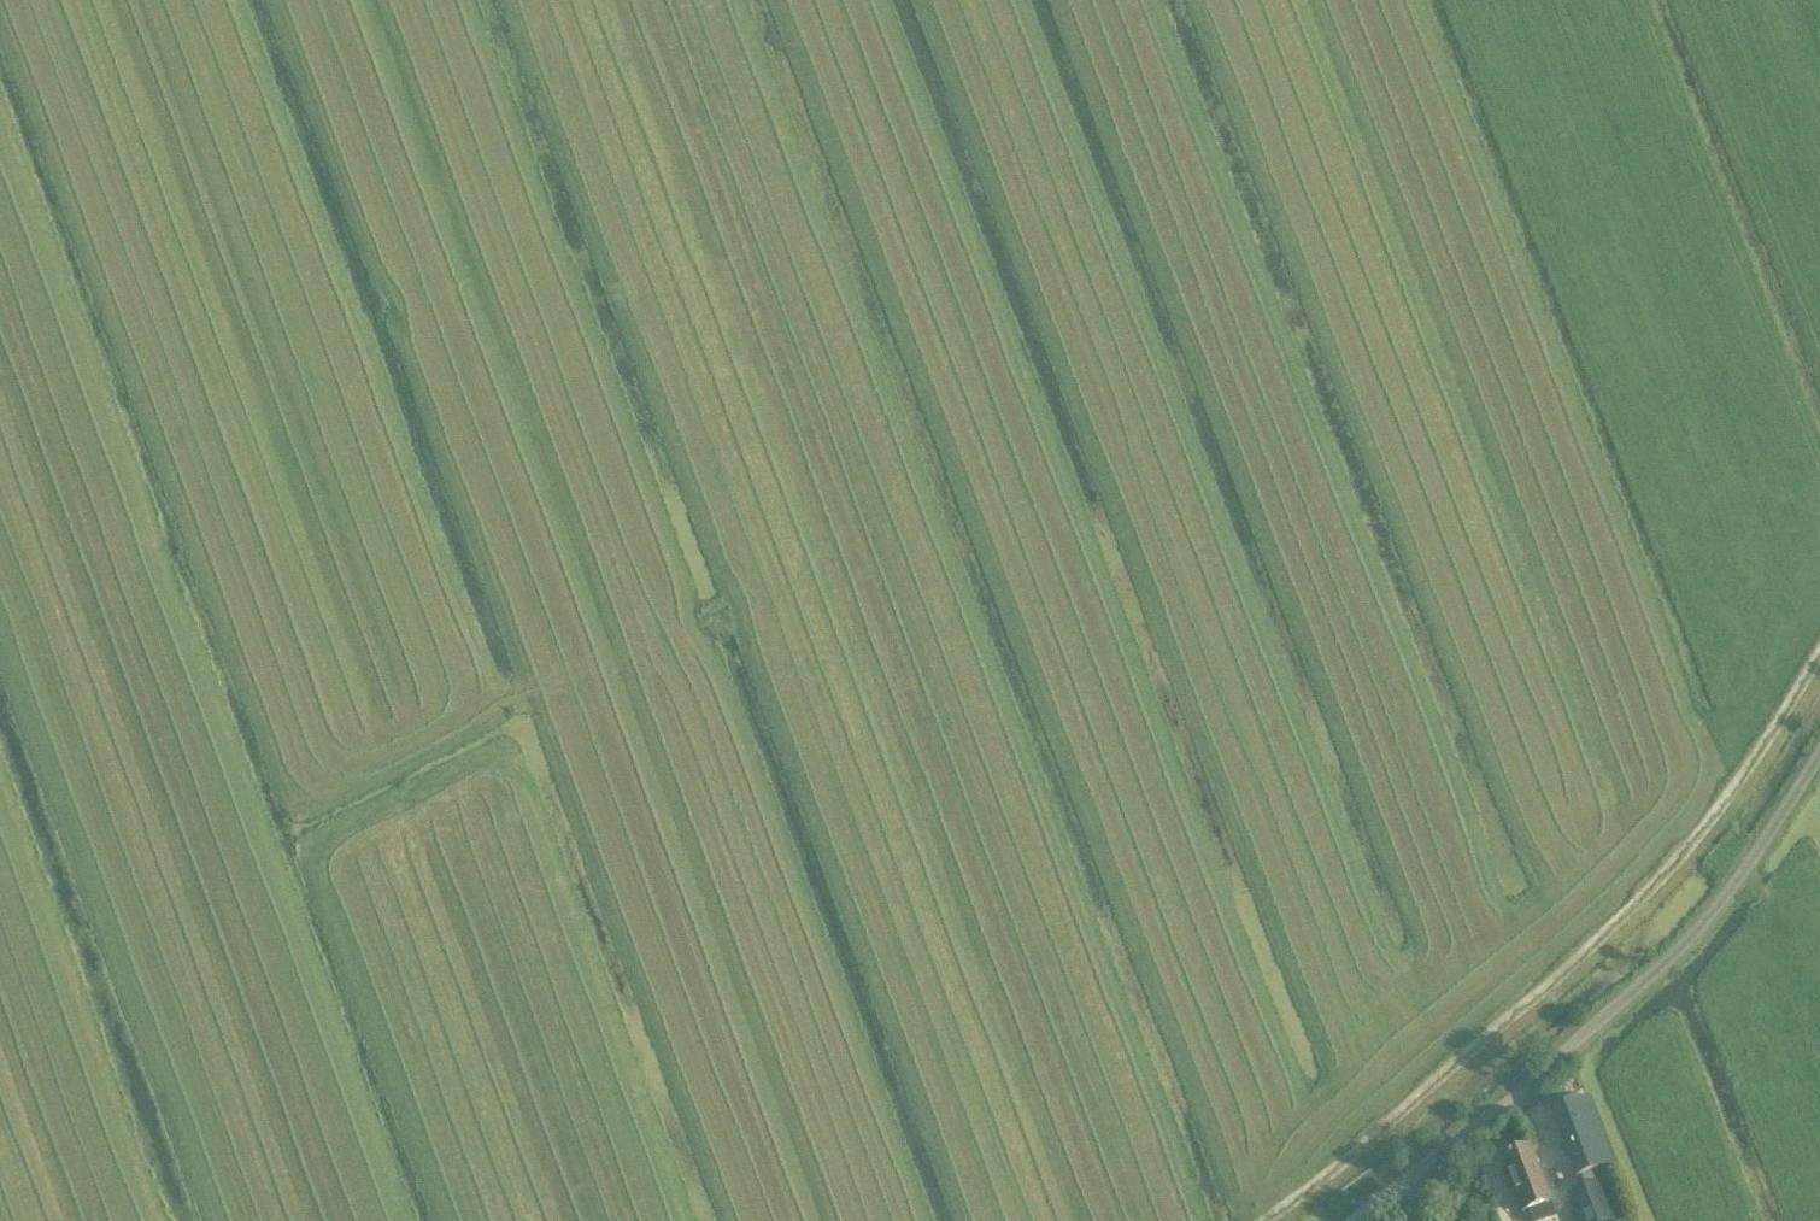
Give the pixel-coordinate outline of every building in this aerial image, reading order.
[(1588,1101),(1574,1106),(1553,1114),(1577,1178),(1581,1176),(1586,1190),(1569,1197),(1578,1220),(1611,1220),(1612,1220),(1599,1186),(1596,1187),(1590,1173),(1598,1170),(1598,1169),(1612,1164),(1588,1101)] [(1555,1217),(1549,1202),(1551,1201),(1530,1147),(1501,1158),(1522,1213),(1527,1211),(1531,1220),(1544,1220),(1555,1217)]
